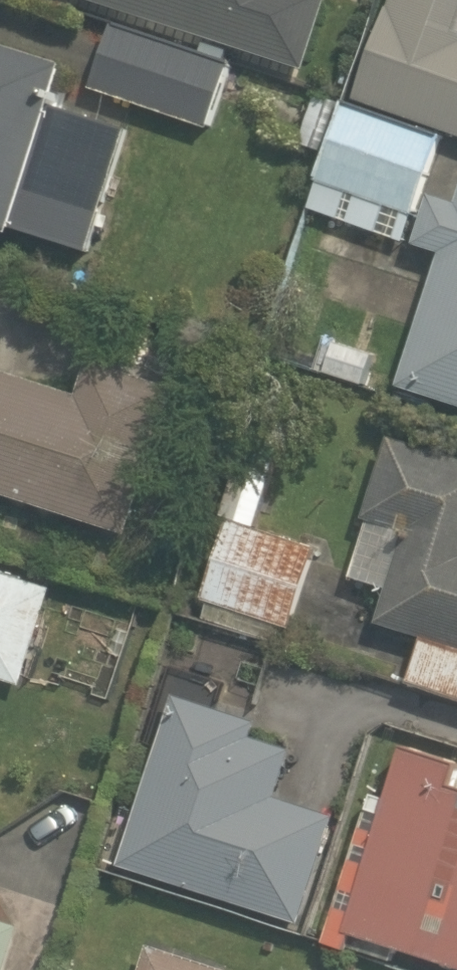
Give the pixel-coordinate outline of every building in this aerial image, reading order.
[(156,10),(204,27),(213,0),(160,0),(156,10)] [(456,133),(456,34),(391,11),(361,100),(456,133)] [(96,92),(209,130),(230,70),(115,32),(96,92)] [(92,255),(131,131),(61,109),(73,68),(0,46),(0,232),(21,238),(22,234),(92,255)] [(415,213),(441,140),(344,106),(318,179),(415,213)] [(456,408),(456,205),(435,197),(417,247),(446,258),(400,388),(456,408)] [(130,538),(176,392),(92,365),(82,395),(0,370),(0,497),(130,538)] [(456,704),(456,461),(394,440),(366,522),(410,537),(380,628),(424,643),(410,688),(456,704)] [(235,509),(248,474),(221,464),(208,500),(235,509)] [(204,602),(289,633),(318,552),(232,522),(204,602)] [(368,528),(352,579),(387,590),(403,539),(368,528)] [(24,687),(54,592),(0,575),(0,680),(24,687)] [(123,864),(303,924),(338,821),(273,799),(290,751),(254,739),(258,727),(179,700),(123,864)] [(443,969),(456,969),(456,793),(454,792),(456,782),(456,767),(409,751),(391,805),(378,801),(330,948),(357,957),(396,969),(397,969),(402,956),(443,969)] [(20,929),(0,923),(0,969),(8,969),(20,929)] [(152,950),(145,969),(214,969),(152,950)]
